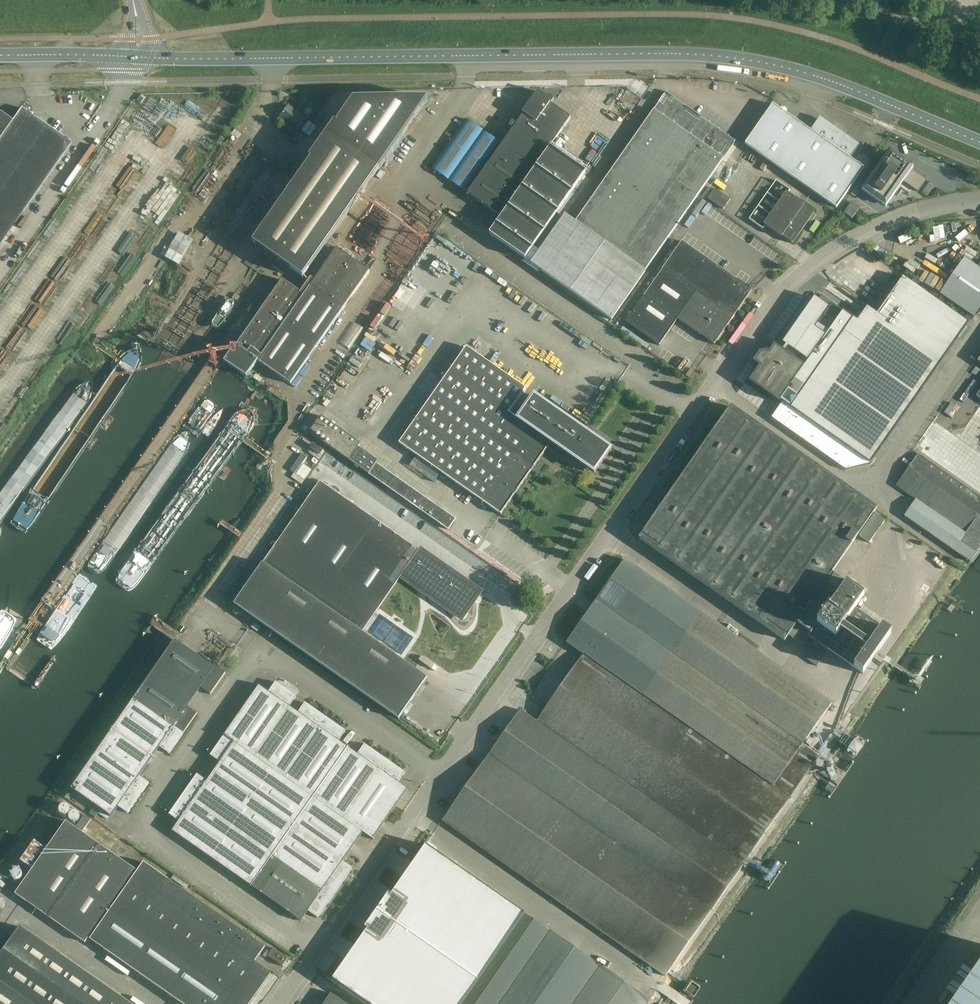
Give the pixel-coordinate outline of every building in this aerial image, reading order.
[(502,145),(467,194),(501,217),(489,234),(525,259),(586,172),(550,147),(570,118),(551,104),(554,100),(549,97),(548,98),(538,91),(522,113),(523,114),(502,145)] [(723,159),(735,142),(665,93),(575,222),(565,215),(530,264),(612,320),(646,272),(645,271),(723,159)] [(303,278),(427,100),(354,100),(253,244),(303,278)] [(864,168),(850,159),(859,146),(820,118),(810,131),(773,104),(745,144),(836,208),(864,168)] [(11,122),(0,138),(0,244),(70,144),(21,109),(11,123),(11,122)] [(11,122),(0,115),(0,138),(11,122)] [(502,145),(466,120),(432,169),(467,194),(502,145)] [(913,167),(900,158),(899,159),(897,157),(897,156),(889,150),(862,190),(885,207),(894,195),(897,197),(906,184),(918,192),(926,180),(911,170),(913,167)] [(714,189),(708,199),(723,210),(730,200),(714,189)] [(786,193),(763,225),(764,225),(764,226),(781,237),(792,244),(792,243),(793,244),(814,214),(813,213),(803,206),(804,205),(787,193),(786,193)] [(851,203),(844,213),(852,219),(859,209),(851,203)] [(714,345),(752,290),(745,285),(682,241),(625,322),(659,346),(677,319),(714,345)] [(297,291),(251,357),(258,362),(290,384),(369,272),(337,250),(315,281),(311,278),(301,293),(297,291)] [(979,308),(979,264),(978,267),(964,258),(939,294),(973,317),(979,308)] [(759,367),(749,382),(779,403),(780,401),(782,402),(779,407),(778,409),(777,410),(771,418),(845,470),(847,469),(871,464),(969,323),(903,277),(877,314),(867,307),(857,321),(821,295),(820,295),(817,300),(814,298),(782,344),(785,346),(782,350),(775,345),(769,353),(767,352),(760,353),(753,363),(756,365),(757,366),(759,367)] [(236,346),(224,363),(247,378),(258,362),(251,357),(297,291),(282,280),(237,346),(236,346)] [(399,444),(398,445),(495,511),(500,514),(501,515),(514,496),(517,491),(518,491),(531,472),(534,467),(547,449),(547,448),(557,455),(562,457),(564,458),(566,459),(571,461),(577,462),(578,463),(594,474),(611,450),(584,431),(534,395),(517,419),(509,413),(526,389),(466,348),(399,444)] [(788,636),(802,646),(809,637),(863,674),(891,634),(855,609),(864,596),(846,583),(845,584),(832,574),(858,536),(869,543),(885,521),(874,513),(877,509),(731,407),(638,539),(785,641),(788,636)] [(309,433),(310,434),(448,530),(456,519),(376,464),(378,461),(358,448),(361,444),(321,416),(309,433)] [(918,454),(896,486),(915,500),(904,517),(970,563),(979,549),(979,497),(918,454)] [(234,605),(399,719),(427,678),(362,633),(400,577),(401,575),(461,617),(478,592),(320,481),(234,605)] [(832,704),(625,559),(566,643),(583,655),(537,721),(520,710),(442,821),(665,977),(820,757),(803,745),(832,704)] [(523,602),(528,596),(520,590),(516,597),(523,602)] [(154,671),(193,698),(200,688),(210,695),(225,673),(215,666),(214,667),(175,640),(154,671)] [(814,650),(807,660),(817,667),(824,657),(814,650)] [(154,671),(133,700),(183,734),(197,714),(187,707),(193,698),(154,671)] [(296,697),(276,683),(269,693),(259,686),(224,736),(254,756),(289,707),(296,697)] [(169,754),(183,734),(133,700),(71,789),(111,816),(118,807),(128,814),(149,783),(139,776),(159,747),(169,754)] [(284,777),(325,717),(305,703),(298,713),(289,707),(254,756),(284,777)] [(313,798),(348,748),(338,741),(345,731),(325,717),(284,777),(313,798)] [(284,777),(254,756),(224,736),(210,756),(220,763),(213,772),(293,827),(313,798),(284,777)] [(348,748),(313,798),(343,818),(385,759),(364,745),(358,755),(348,748)] [(385,759),(343,818),(363,832),(363,833),(373,839),(378,832),(386,820),(407,789),(398,783),(405,773),(385,759)] [(272,857),(293,827),(213,772),(207,781),(197,775),(183,795),(272,857)] [(251,887),(272,857),(183,795),(169,815),(179,822),(172,831),(251,887)] [(293,827),(272,857),(332,898),(352,868),(347,864),(343,862),(363,833),(363,832),(343,818),(313,798),(293,827)] [(91,819),(85,815),(76,827),(83,831),(91,819)] [(138,871),(66,821),(15,894),(85,943),(88,939),(90,940),(182,1003),(250,1003),(271,973),(255,962),(265,947),(144,862),(138,871)] [(650,1000),(425,844),(332,980),(367,1003),(647,1003),(650,1000)] [(272,857),(251,887),(301,921),(308,911),(318,918),(332,898),(272,857)] [(22,928),(22,927),(21,926),(19,929),(20,929),(17,933),(11,929),(0,945),(0,1003),(131,1003),(22,928)] [(274,948),(268,956),(283,967),(288,958),(274,948)] [(953,1003),(979,1003),(979,965),(953,1003)] [(331,993),(324,1003),(347,1003),(331,993)]
